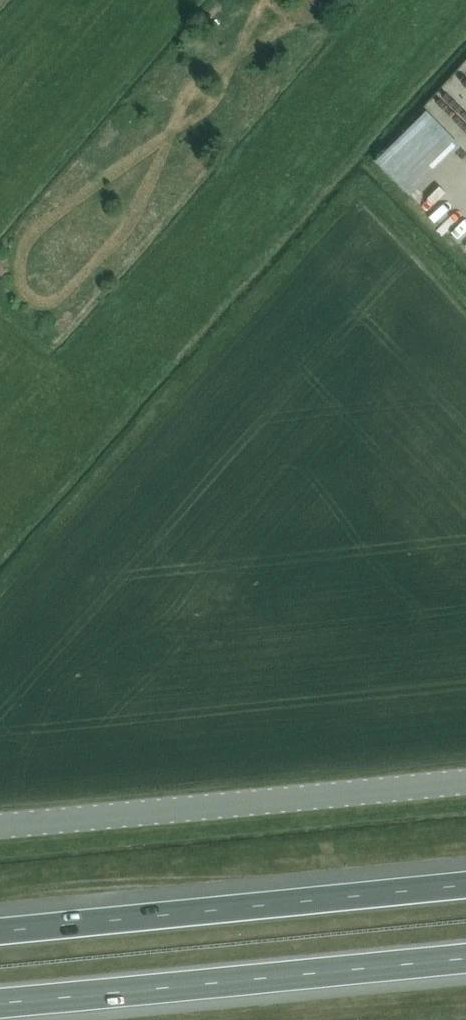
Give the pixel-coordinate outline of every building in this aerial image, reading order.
[(337,0),(316,0),(313,4),(324,14),(337,0)] [(377,164),(398,157),(408,166),(423,160),(433,149),(436,157),(438,154),(454,149),(458,143),(451,122),(465,134),(465,133),(465,118),(465,117),(465,81),(460,68),(377,164)]
